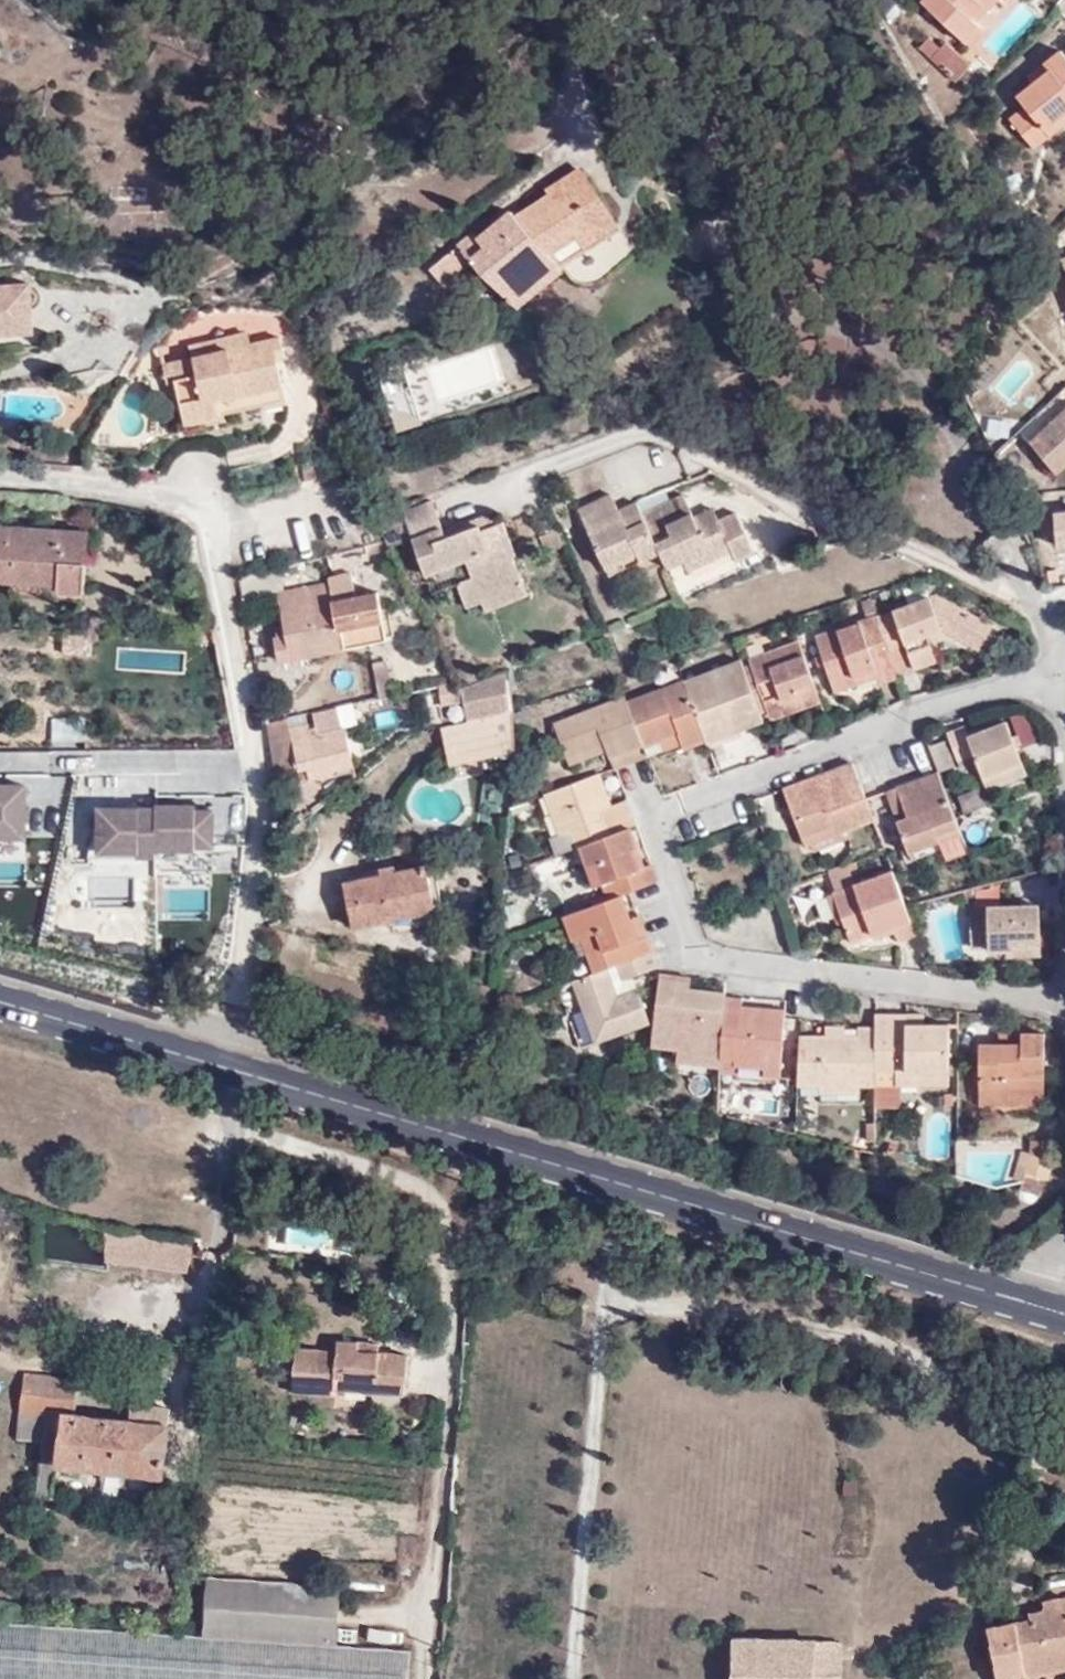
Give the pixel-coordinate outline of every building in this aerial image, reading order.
[(989,0),(923,0),(922,2),(967,44),(982,28),(977,24),(972,18),(984,5),(989,0)] [(999,0),(989,0),(984,5),(972,18),(977,24),(999,0)] [(955,83),(971,66),(938,36),(922,53),(955,83)] [(1064,113),(1064,55),(1061,50),(1045,63),(1050,70),(1018,96),(1025,105),(1009,119),(1034,149),(1064,124),(1064,121),(1061,116),(1064,113)] [(579,206),(602,193),(588,168),(558,186),(579,206)] [(566,213),(579,206),(558,186),(513,210),(524,219),(557,200),(566,213)] [(602,227),(617,219),(602,193),(579,206),(602,227)] [(499,282),(519,301),(561,266),(550,249),(579,233),(583,237),(602,227),(579,206),(566,213),(557,200),(524,219),(513,210),(507,205),(480,232),(475,228),(453,246),(462,261),(468,256),(499,282)] [(624,248),(618,265),(636,256),(617,219),(602,227),(624,248)] [(580,286),(618,265),(624,248),(602,227),(583,237),(579,233),(550,249),(561,266),(580,286)] [(443,276),(462,261),(453,246),(431,263),(443,276)] [(462,261),(499,282),(468,256),(462,261)] [(22,282),(0,284),(0,333),(29,329),(22,282)] [(159,379),(168,420),(206,413),(267,400),(258,358),(267,357),(263,338),(144,362),(148,382),(159,379)] [(1029,443),(1056,473),(1064,465),(1064,409),(1029,443)] [(206,413),(168,420),(172,427),(206,420),(206,413)] [(615,521),(608,504),(601,487),(566,503),(593,564),(626,552),(629,556),(650,549),(656,564),(674,557),(678,566),(720,549),(726,556),(741,551),(722,508),(706,514),(687,522),(681,511),(671,488),(631,505),(633,513),(615,521)] [(626,494),(608,504),(615,521),(633,513),(631,505),(626,494)] [(374,534),(381,548),(407,540),(420,576),(461,562),(467,576),(452,584),(461,605),(476,603),(478,611),(521,595),(508,556),(511,555),(500,523),(490,525),(484,511),(439,528),(429,503),(370,523),(374,534)] [(687,522),(706,514),(700,504),(681,511),(687,522)] [(1055,513),(1058,545),(1064,544),(1064,512),(1055,513)] [(90,530),(0,522),(0,575),(14,577),(15,569),(57,575),(56,585),(86,587),(90,530)] [(344,592),(340,575),(277,589),(287,631),(271,635),(277,657),(381,630),(370,588),(344,592)] [(994,625),(936,594),(877,615),(890,651),(905,644),(915,669),(938,661),(929,636),(943,631),(980,650),(994,625)] [(890,651),(877,615),(815,637),(833,686),(854,678),(856,684),(877,677),(879,683),(898,676),(899,675),(890,651)] [(820,699),(799,641),(749,659),(751,664),(744,667),(760,709),(767,707),(771,717),(820,699)] [(915,669),(905,644),(890,651),(899,675),(915,669)] [(744,667),(742,659),(684,680),(707,741),(708,743),(765,721),(760,709),(744,667)] [(512,711),(505,671),(462,688),(462,689),(453,693),(453,702),(453,703),(454,703),(463,702),(464,702),(467,721),(512,711)] [(856,684),(854,678),(833,686),(835,692),(856,684)] [(707,741),(684,680),(684,679),(628,701),(644,745),(648,755),(649,756),(682,743),(685,749),(707,741)] [(453,719),(454,703),(453,703),(453,702),(453,693),(452,684),(425,689),(432,722),(453,719)] [(644,745),(628,701),(626,696),(554,723),(568,759),(605,744),(608,751),(610,758),(644,745)] [(1031,709),(1010,717),(1022,748),(1043,740),(1031,710),(1031,709)] [(377,729),(398,726),(395,710),(375,713),(377,729)] [(514,712),(441,727),(450,767),(517,751),(514,712)] [(338,727),(337,714),(286,725),(290,752),(302,749),(307,771),(333,767),(332,759),(352,754),(345,726),(338,727)] [(965,726),(947,733),(961,770),(978,763),(988,790),(1026,776),(1006,721),(968,735),(965,726)] [(570,765),(608,751),(605,744),(568,759),(570,765)] [(617,767),(648,755),(644,745),(610,758),(614,768),(617,767)] [(875,821),(866,799),(853,762),(783,788),(804,842),(809,840),(849,825),(851,829),(875,821)] [(962,833),(939,771),(897,787),(908,816),(898,820),(910,852),(962,833)] [(621,830),(612,806),(600,773),(545,794),(559,834),(573,829),(578,842),(579,845),(621,830)] [(26,836),(26,785),(0,785),(0,836),(26,836)] [(908,816),(897,787),(887,791),(898,820),(908,816)] [(636,824),(627,800),(612,806),(621,830),(630,826),(636,824)] [(95,829),(89,855),(156,855),(156,848),(196,848),(196,845),(196,810),(196,805),(156,806),(156,808),(100,808),(100,829),(95,829)] [(213,810),(196,810),(196,845),(214,844),(213,810)] [(814,851),(854,836),(851,829),(849,825),(809,840),(804,842),(806,847),(811,845),(814,851)] [(646,866),(639,848),(630,826),(621,830),(579,845),(595,887),(601,885),(607,900),(622,894),(630,892),(658,881),(652,864),(646,866)] [(578,842),(573,829),(559,834),(550,837),(556,854),(579,845),(578,842)] [(561,855),(536,865),(541,876),(565,866),(561,855)] [(435,905),(426,860),(343,878),(353,925),(435,905)] [(856,884),(849,864),(828,871),(835,891),(856,884)] [(917,935),(906,905),(893,870),(856,884),(835,891),(833,892),(851,943),(894,927),(899,941),(917,935)] [(639,937),(622,894),(607,900),(563,916),(573,941),(582,938),(597,933),(609,967),(652,951),(646,935),(639,937)] [(1040,940),(1040,905),(988,906),(988,910),(971,910),(971,947),(989,947),(989,950),(1016,949),(1016,941),(1040,940)] [(609,967),(597,933),(582,938),(594,972),(609,967)] [(1041,955),(1040,940),(1016,941),(1016,949),(1016,955),(1041,955)] [(650,1022),(633,977),(658,967),(652,951),(609,967),(594,972),(571,981),(595,1043),(650,1022)] [(726,996),(726,992),(690,988),(678,987),(679,976),(660,973),(652,1047),(678,1049),(677,1061),(721,1065),(726,996)] [(690,988),(692,978),(679,976),(678,987),(690,988)] [(780,1077),(786,1010),(754,1007),(753,1015),(742,1014),(743,1007),(743,998),(726,996),(721,1065),(721,1072),(735,1073),(735,1065),(764,1068),(763,1076),(780,1077)] [(753,1015),(754,1007),(743,1007),(742,1014),(753,1015)] [(950,1085),(950,1024),(925,1024),(925,1014),(876,1014),(876,1028),(876,1035),(875,1085),(876,1085),(901,1085),(950,1085)] [(1045,1099),(1045,1032),(1022,1032),(1022,1043),(1000,1043),(979,1043),(979,1105),(1023,1105),(1023,1099),(1045,1099)] [(1022,1043),(1022,1032),(1000,1032),(1000,1043),(1022,1043)] [(875,1085),(876,1035),(845,1035),(826,1035),(801,1036),(798,1086),(820,1086),(820,1092),(860,1092),(861,1085),(875,1085)] [(901,1107),(901,1085),(876,1085),(875,1085),(875,1107),(901,1107)] [(1009,1184),(1035,1193),(1046,1160),(1021,1152),(1009,1184)] [(103,1234),(103,1269),(190,1271),(191,1236),(103,1234)] [(408,1395),(414,1354),(385,1349),(387,1341),(346,1334),(344,1349),(303,1344),(301,1352),(290,1352),(287,1382),(342,1391),(342,1386),(408,1395)] [(78,1378),(25,1367),(16,1435),(38,1438),(31,1483),(47,1485),(52,1458),(156,1475),(163,1423),(168,1424),(171,1408),(130,1400),(126,1420),(72,1409),(78,1378)] [(238,1634),(245,1580),(209,1577),(205,1630),(238,1634)] [(334,1588),(245,1580),(238,1634),(275,1636),(276,1639),(329,1644),(329,1641),(334,1588)] [(1047,1616),(1048,1624),(1034,1626),(1035,1634),(989,1639),(995,1678),(1064,1678),(1064,1613),(1047,1616)] [(238,1634),(205,1630),(173,1628),(0,1616),(0,1678),(398,1678),(400,1645),(329,1641),(329,1644),(276,1639),(275,1636),(238,1634)] [(731,1631),(729,1678),(835,1678),(836,1669),(812,1667),(814,1635),(731,1631)] [(837,1637),(814,1635),(812,1667),(836,1669),(837,1637)]
